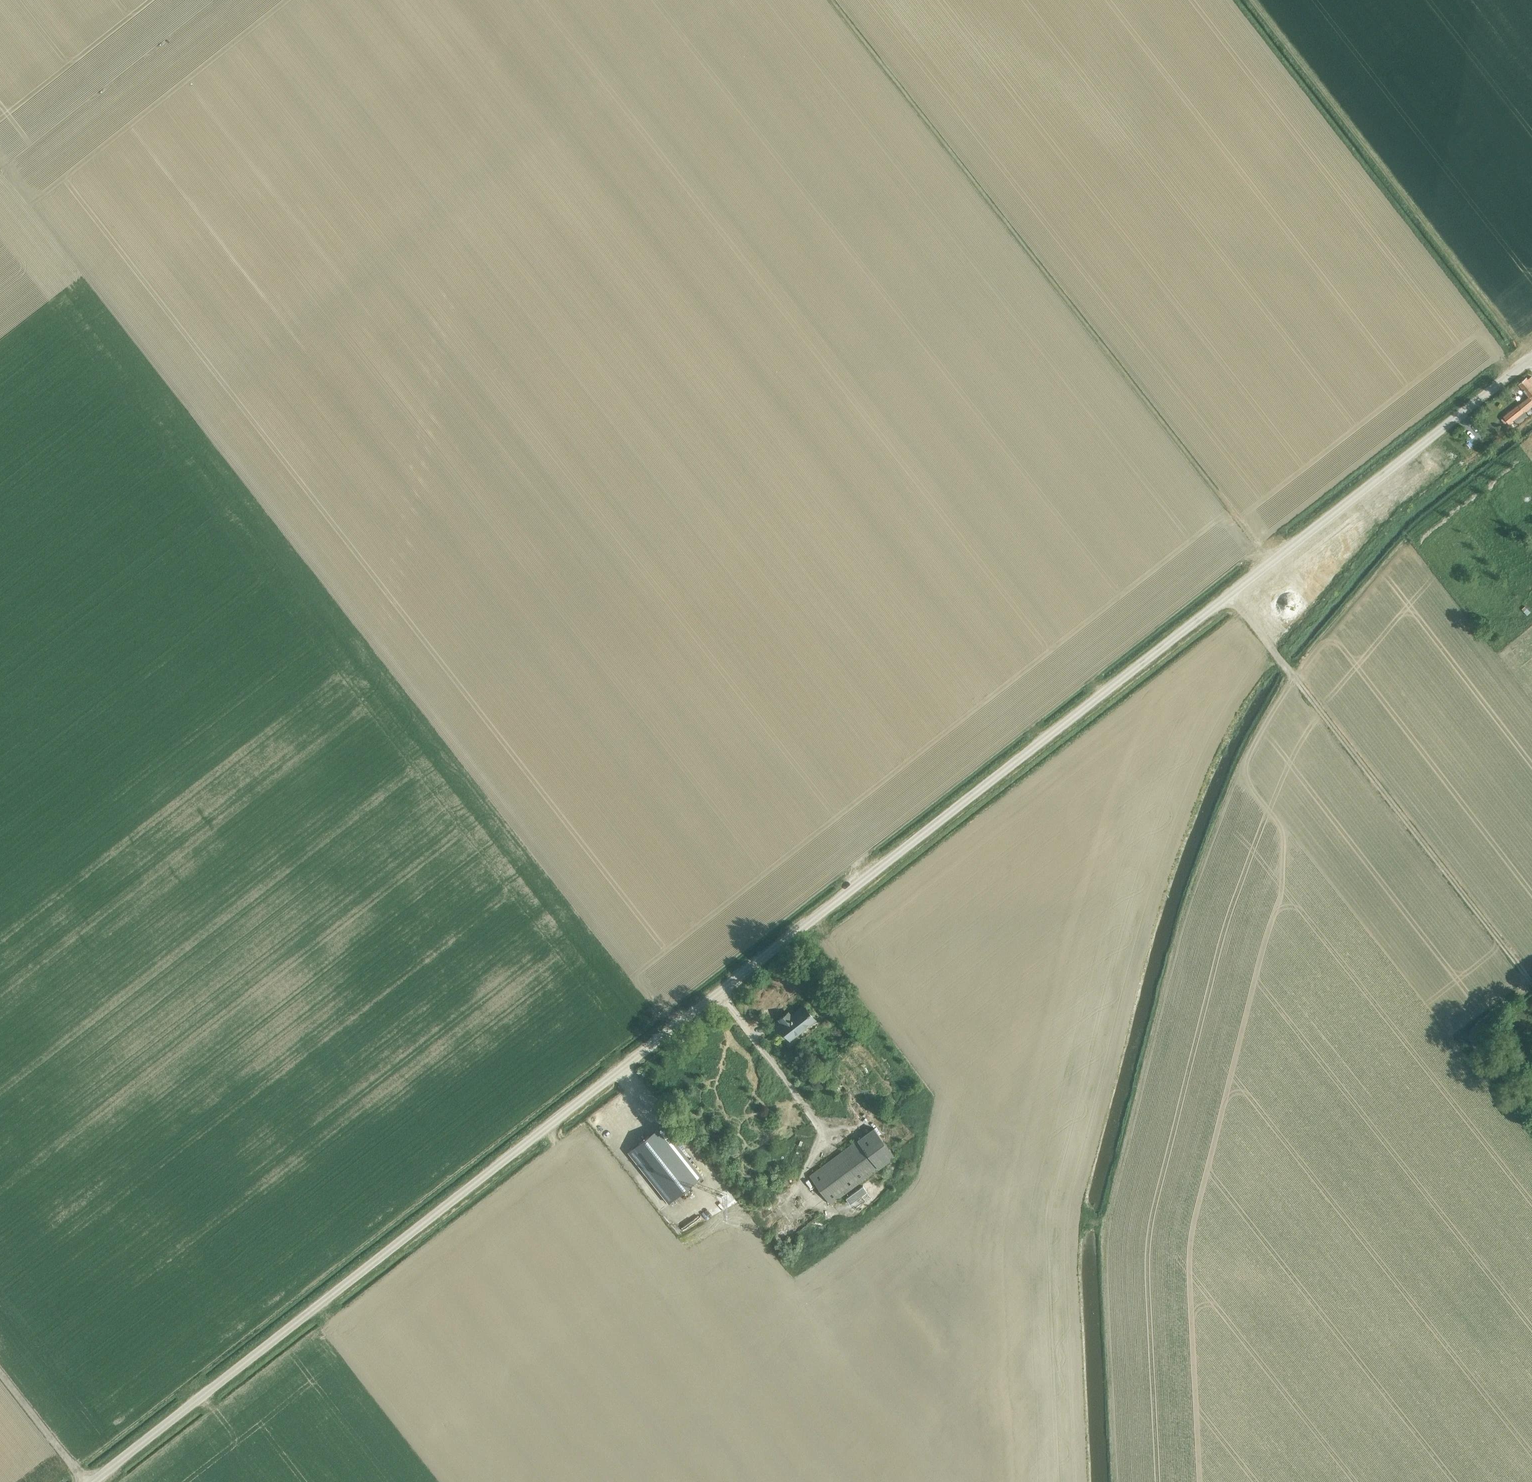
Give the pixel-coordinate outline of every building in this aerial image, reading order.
[(1531,376),(1528,379),(1527,377),(1519,383),(1530,397),(1531,399),(1531,377),(1531,376)] [(1519,403),(1504,415),(1510,422),(1525,410),(1519,403)] [(779,1025),(790,1039),(815,1019),(804,1005),(791,1016),(788,1012),(780,1019),(782,1023),(779,1025)] [(628,1151),(669,1202),(702,1176),(662,1125),(628,1151)] [(810,1176),(830,1203),(895,1155),(874,1128),(810,1176)] [(863,1185),(846,1198),(850,1204),(858,1198),(862,1195),(867,1191),(863,1185)]
